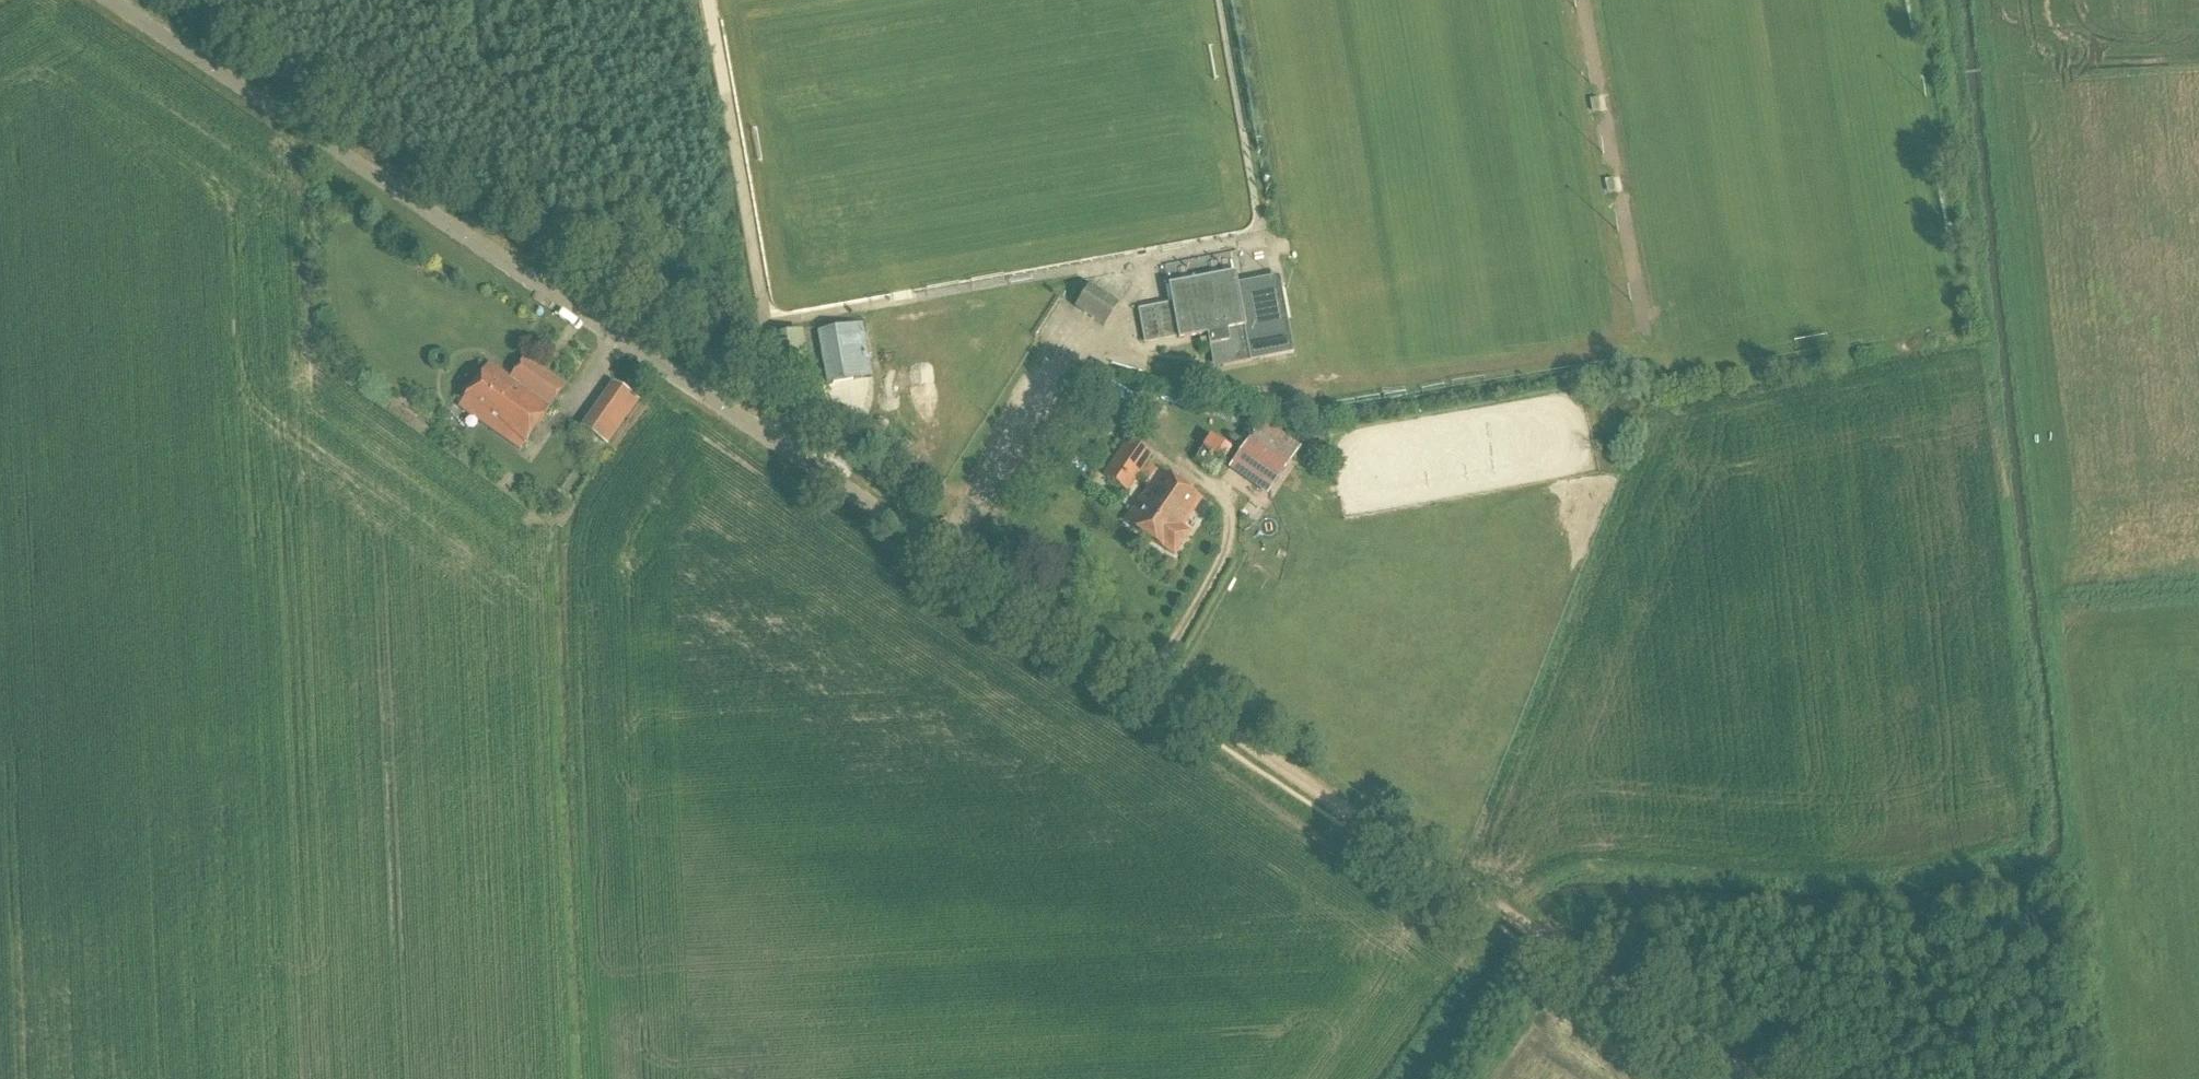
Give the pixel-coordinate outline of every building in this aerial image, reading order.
[(1219,345),(1222,367),(1252,362),(1245,325),(1278,319),(1272,284),(1238,291),(1235,273),(1168,286),(1171,303),(1138,310),(1144,344),(1178,338),(1178,340),(1207,335),(1209,347),(1219,345)] [(1075,307),(1104,326),(1119,305),(1089,285),(1075,307)] [(862,324),(819,332),(829,385),(872,377),(862,324)] [(459,407),(520,450),(565,386),(524,358),(510,378),(489,363),(459,407)] [(612,382),(605,393),(631,411),(638,401),(612,382)] [(614,436),(588,417),(580,427),(607,446),(614,436)] [(1228,471),(1268,499),(1302,448),(1264,420),(1228,471)] [(1228,448),(1208,435),(1201,446),(1221,459),(1228,448)] [(1164,549),(1173,555),(1188,533),(1181,528),(1201,500),(1147,463),(1151,456),(1128,440),(1103,476),(1126,492),(1136,477),(1150,486),(1125,522),(1164,549)]
